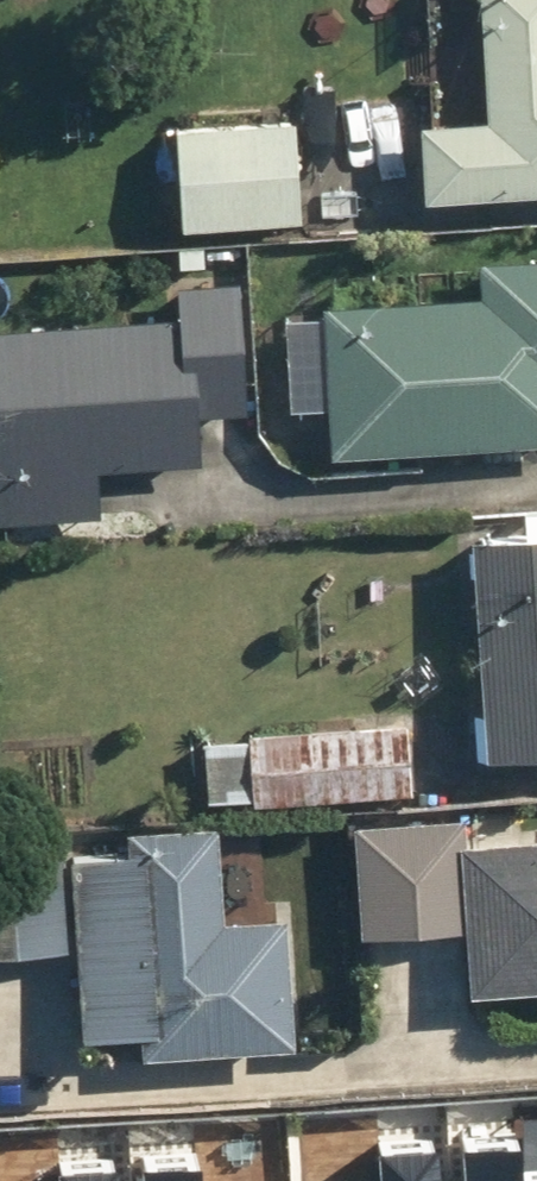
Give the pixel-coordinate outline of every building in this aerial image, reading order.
[(486,109),(429,109),(429,182),(536,183),(536,0),(487,0),(486,109)] [(310,117),(183,116),(182,220),(309,221),(310,117)] [(336,441),(536,435),(536,245),(489,246),(490,286),(330,290),(331,301),(288,302),(290,395),(335,394),(336,441)] [(0,316),(0,324),(6,519),(113,515),(111,467),(216,464),(214,403),(261,402),(256,270),(182,272),(184,309),(0,316)] [(478,515),(484,744),(536,743),(536,513),(478,515)] [(213,715),(213,799),(449,798),(448,714),(213,715)] [(355,810),(357,924),(481,922),(482,974),(536,973),(536,828),(476,828),(475,808),(355,810)] [(143,841),(83,841),(84,1025),(154,1025),(154,1052),(305,1052),(304,911),(229,911),(229,812),(143,812),(143,841)] [(0,831),(0,948),(67,951),(72,834),(0,831)] [(56,991),(0,990),(0,1115),(53,1116),(56,991)] [(349,1139),(350,1180),(536,1180),(536,1139),(528,1140),(527,1110),(462,1112),(463,1136),(349,1139)] [(0,1133),(0,1180),(99,1180),(95,1127),(0,1133)]
